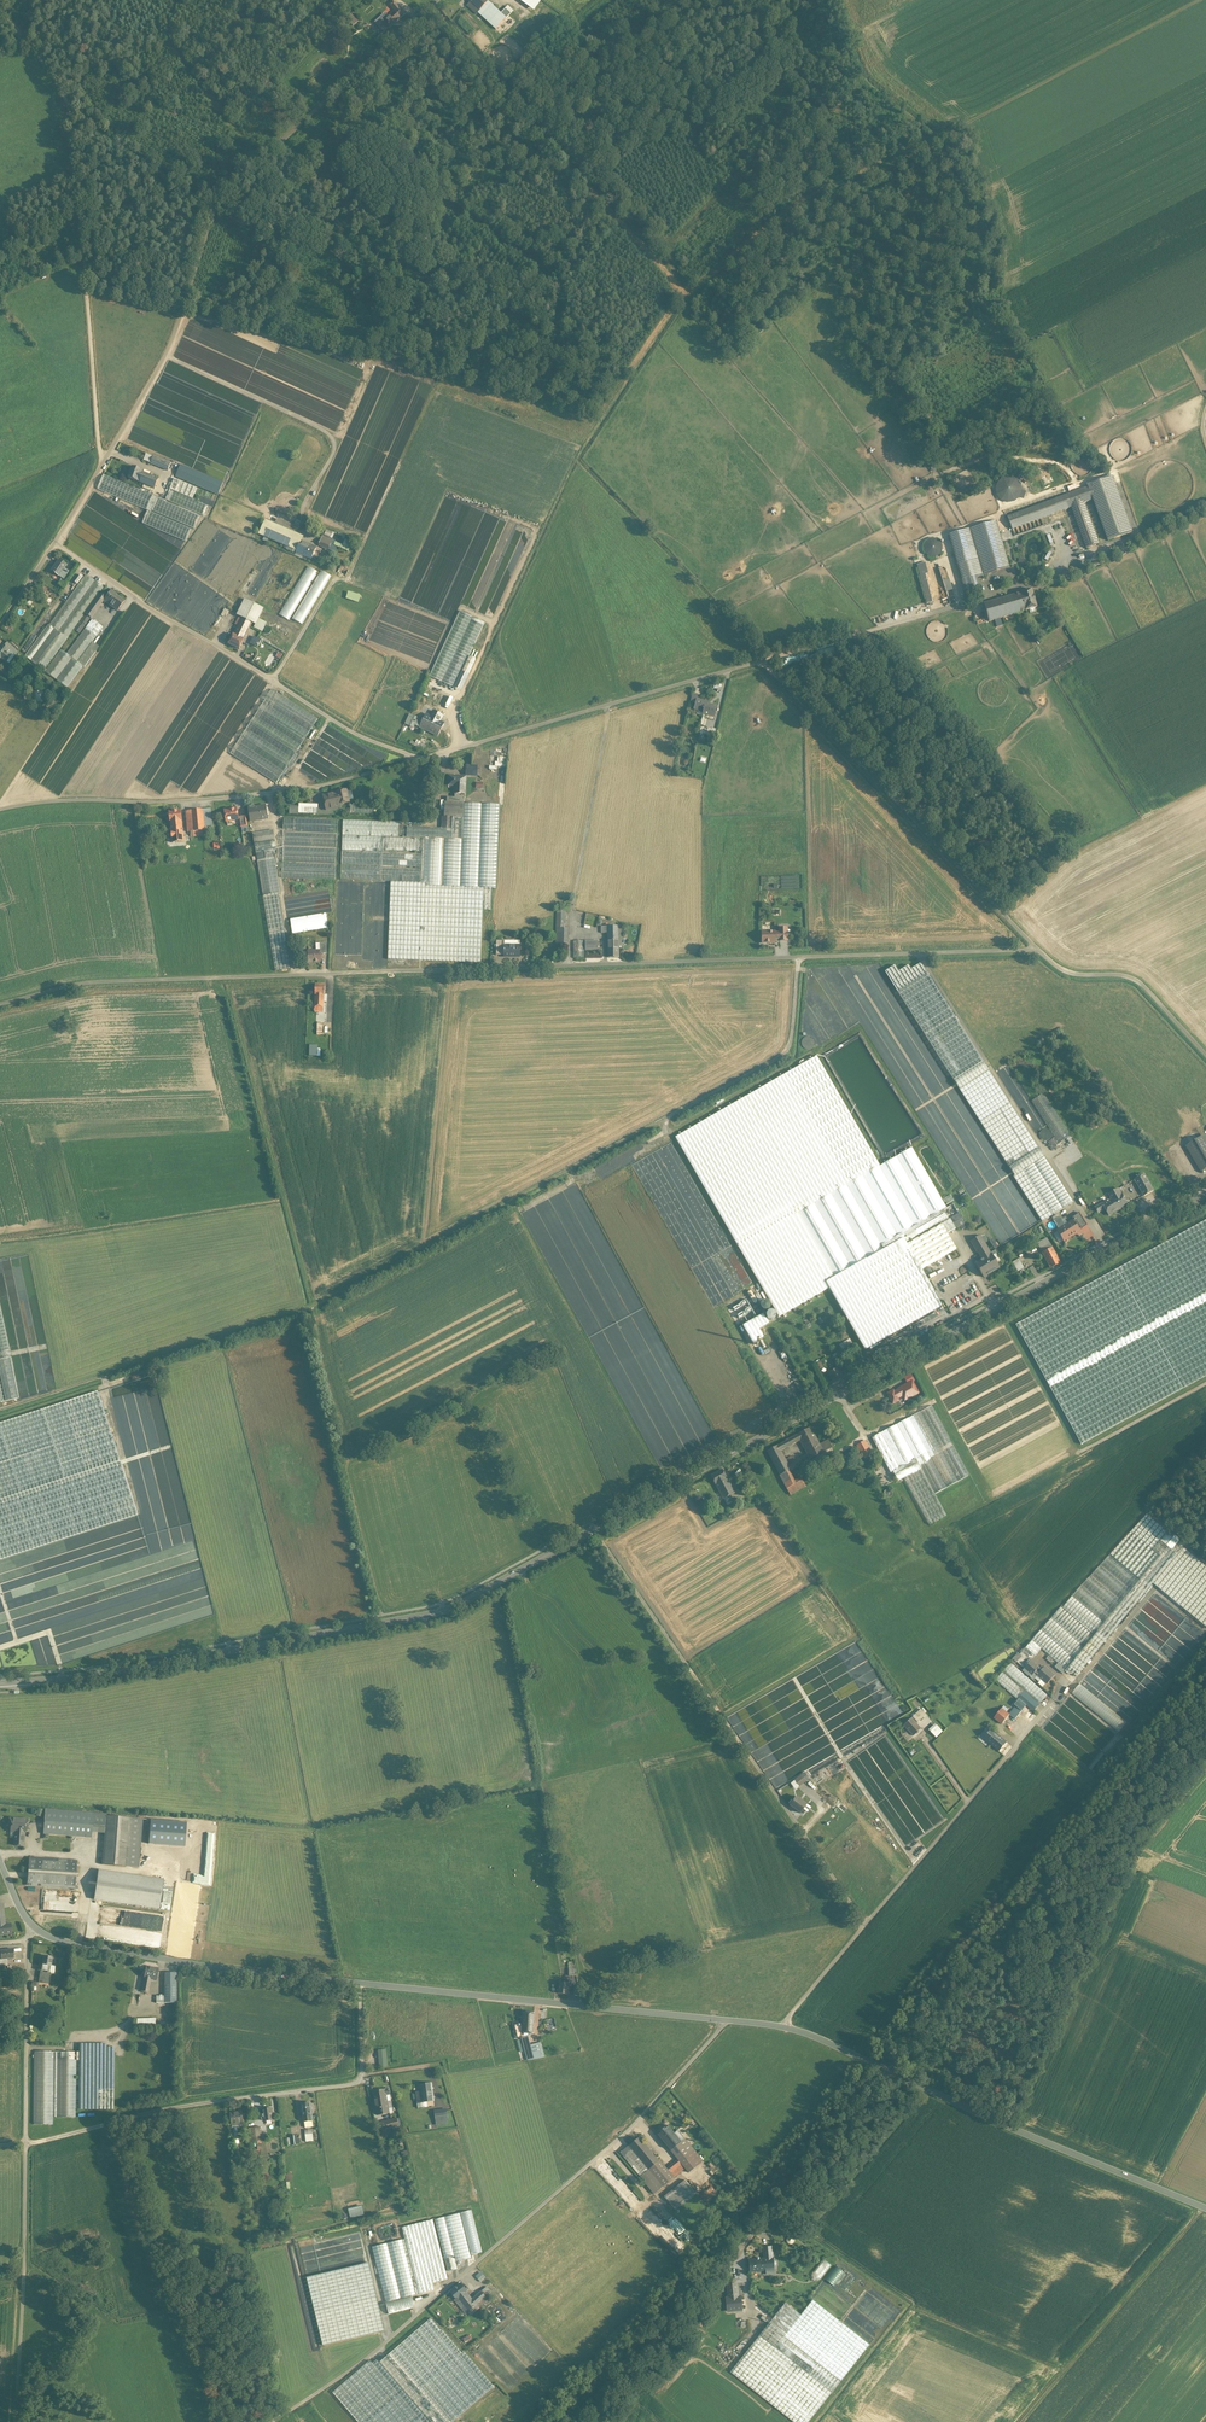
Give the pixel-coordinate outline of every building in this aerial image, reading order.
[(470,2),(471,2),(480,11),(488,2),(486,0),(468,0),(470,2)] [(540,0),(519,0),(538,15),(546,5),(540,0)] [(396,11),(383,22),(380,18),(375,23),(384,33),(388,29),(405,14),(400,8),(399,8),(393,2),(390,5),(396,11)] [(480,11),(471,2),(470,2),(467,6),(476,15),(478,13),(480,11)] [(500,14),(488,2),(480,11),(478,13),(480,16),(495,30),(506,19),(500,14)] [(505,9),(500,14),(506,19),(510,14),(505,9)] [(351,13),(345,18),(353,26),(358,21),(351,13)] [(171,463),(157,458),(154,465),(168,471),(171,463)] [(217,494),(222,481),(180,464),(174,477),(217,494)] [(142,471),(133,467),(128,478),(138,482),(142,472),(142,471)] [(159,479),(142,472),(138,482),(155,489),(159,479)] [(1016,479),(1010,477),(1003,478),(998,483),(996,489),(997,495),(1001,500),(1008,502),(1014,501),(1019,497),(1023,499),(1026,492),(1021,491),(1020,484),(1016,479)] [(1113,477),(1088,486),(1089,487),(1093,500),(1108,541),(1133,532),(1113,477)] [(152,496),(108,478),(103,490),(147,508),(152,496)] [(197,491),(174,481),(171,489),(194,498),(197,491)] [(1089,487),(1007,517),(1012,529),(1072,508),(1087,549),(1099,544),(1084,503),(1093,500),(1089,487)] [(208,506),(171,490),(166,500),(204,516),(208,506)] [(200,516),(156,498),(151,511),(194,529),(200,516)] [(101,512),(96,520),(112,531),(116,525),(114,524),(116,520),(117,521),(119,517),(90,499),(83,510),(89,514),(93,509),(94,508),(101,512)] [(191,529),(147,511),(142,523),(185,542),(191,529)] [(302,537),(265,521),(259,534),(293,549),(297,551),(301,541),(300,541),(302,537)] [(996,521),(949,535),(957,565),(978,558),(975,549),(1002,541),(996,521)] [(332,540),(323,536),(321,541),(331,545),(332,540)] [(938,555),(940,553),(941,551),(942,548),(941,545),(939,543),(937,541),(934,540),(931,540),(928,541),(926,543),(925,546),(924,548),(925,551),(926,554),(928,555),(930,557),(933,557),(936,557),(938,555)] [(316,548),(301,541),(297,551),(296,553),(306,557),(305,560),(309,561),(310,559),(311,559),(316,548)] [(321,541),(318,546),(328,550),(331,545),(321,541)] [(1002,541),(975,549),(978,558),(983,576),(1010,568),(1002,541)] [(978,558),(957,565),(966,593),(980,589),(977,578),(983,576),(978,558)] [(66,566),(58,561),(51,571),(63,580),(68,572),(63,569),(66,566)] [(925,562),(916,564),(925,603),(931,602),(925,574),(927,574),(925,562)] [(306,565),(280,615),(291,621),(317,571),(306,565)] [(939,568),(946,592),(952,590),(945,566),(939,568)] [(304,625),(330,575),(319,570),(293,620),(304,625)] [(85,575),(49,625),(48,624),(24,657),(44,671),(45,669),(67,639),(103,588),(85,575)] [(1031,590),(1020,593),(1025,611),(1037,607),(1031,590)] [(115,595),(110,591),(105,597),(103,601),(117,611),(123,602),(115,595)] [(362,597),(350,592),(347,600),(359,604),(362,597)] [(1020,593),(984,604),(989,622),(1019,613),(1020,615),(1022,615),(1021,612),(1025,611),(1020,593)] [(100,594),(85,614),(90,618),(91,618),(103,601),(105,597),(100,594)] [(263,609),(245,600),(237,616),(242,618),(251,623),(255,625),(263,609)] [(459,611),(429,677),(454,688),(462,672),(469,657),(485,623),(459,611)] [(85,614),(74,630),(79,634),(90,618),(85,614)] [(242,618),(234,635),(233,635),(228,644),(239,650),(244,640),(243,640),(251,623),(242,618)] [(91,619),(66,654),(83,666),(84,667),(99,647),(92,642),(103,628),(91,619)] [(258,646),(261,639),(253,636),(250,642),(258,646)] [(11,640),(8,643),(17,650),(19,647),(11,640)] [(13,648),(7,642),(4,646),(7,649),(10,651),(13,648)] [(13,648),(10,651),(12,653),(16,657),(19,654),(13,648)] [(7,649),(1,658),(6,662),(12,653),(10,651),(7,649)] [(66,654),(60,650),(46,669),(45,669),(44,671),(67,688),(83,666),(66,654)] [(469,657),(462,672),(468,675),(476,660),(469,657)] [(317,719),(271,689),(238,742),(284,772),(317,719)] [(717,707),(707,704),(708,702),(697,699),(696,702),(694,709),(698,710),(697,715),(703,716),(702,718),(705,719),(705,718),(713,720),(717,707)] [(435,720),(426,715),(423,721),(432,725),(432,726),(435,720)] [(440,722),(435,720),(432,726),(441,730),(445,723),(441,720),(440,722)] [(432,725),(423,721),(420,726),(419,728),(428,732),(432,725)] [(432,726),(432,725),(428,732),(438,737),(441,730),(432,726)] [(409,743),(423,749),(426,744),(416,740),(415,742),(410,740),(409,743)] [(477,766),(467,766),(466,776),(477,776),(477,766)] [(466,777),(449,776),(448,784),(454,784),(454,794),(458,794),(465,794),(466,777)] [(346,790),(336,793),(332,794),(336,808),(340,807),(339,804),(349,802),(346,790)] [(332,794),(323,796),(327,810),(336,808),(332,794)] [(316,814),(317,804),(298,803),(298,807),(295,807),(294,813),(316,814)] [(409,828),(407,828),(407,826),(404,825),(402,825),(399,825),(399,822),(343,820),(341,880),(381,881),(391,882),(388,960),(481,963),(483,910),(490,911),(491,889),(496,889),(500,805),(463,803),(463,818),(453,817),(452,832),(442,832),(442,829),(422,828),(409,828)] [(463,803),(445,803),(444,817),(453,817),(463,818),(463,803)] [(373,806),(351,805),(350,813),(372,814),(373,806)] [(260,808),(249,810),(249,809),(248,809),(250,821),(268,818),(266,806),(260,808)] [(211,809),(202,810),(204,827),(213,826),(211,809)] [(236,809),(225,811),(225,817),(224,818),(225,820),(226,820),(226,821),(238,819),(237,815),(238,814),(238,812),(237,811),(236,809)] [(202,810),(191,811),(192,818),(193,827),(193,832),(205,831),(204,827),(202,810)] [(181,811),(169,812),(170,823),(182,821),(181,811)] [(245,816),(239,817),(241,827),(247,826),(245,816)] [(444,817),(442,817),(442,829),(442,832),(452,832),(453,817),(444,817)] [(338,820),(284,818),(281,878),(336,880),(338,820)] [(422,821),(405,820),(405,824),(409,824),(409,828),(422,828),(422,821)] [(182,821),(170,823),(172,843),(184,842),(182,821)] [(268,831),(252,834),(254,844),(269,841),(268,831)] [(269,841),(254,844),(256,853),(257,861),(275,971),(291,969),(278,894),(280,893),(275,858),(274,858),(273,850),(276,850),(275,841),(269,841)] [(587,898),(577,896),(574,911),(585,913),(587,898)] [(565,912),(557,911),(556,945),(568,944),(568,929),(565,929),(565,912)] [(326,914),(290,920),(292,934),(328,928),(326,914)] [(618,926),(608,927),(608,933),(608,941),(618,941),(618,926)] [(787,929),(779,929),(779,933),(775,933),(775,932),(769,932),(763,933),(763,932),(762,932),(762,944),(763,944),(763,943),(769,943),(775,943),(775,940),(780,940),(780,941),(787,941),(787,940),(788,940),(787,933),(787,929)] [(504,941),(496,941),(496,955),(504,956),(504,946),(504,941)] [(520,941),(504,941),(504,946),(504,956),(504,957),(520,957),(520,941)] [(598,952),(584,952),(584,941),(573,941),(573,958),(584,958),(584,955),(602,955),(602,948),(598,948),(598,950),(598,952)] [(598,941),(585,941),(585,950),(598,950),(598,948),(598,941)] [(618,941),(608,941),(608,958),(618,958),(618,947),(618,941)] [(316,951),(308,952),(308,962),(314,962),(318,962),(321,962),(320,954),(320,951),(319,943),(316,944),(316,951)] [(989,1070),(921,963),(911,970),(908,966),(899,972),(895,966),(885,972),(959,1089),(989,1070)] [(325,985),(315,985),(315,994),(324,995),(325,985)] [(324,995),(315,994),(314,1006),(323,1007),(324,995)] [(320,1056),(320,1048),(317,1048),(317,1045),(309,1045),(309,1056),(320,1056)] [(816,1056),(746,1097),(809,1206),(831,1194),(846,1185),(879,1166),(880,1166),(816,1056)] [(989,1070),(959,1089),(980,1122),(1001,1109),(1010,1103),(989,1070)] [(1043,1094),(1031,1101),(1058,1143),(1065,1139),(1068,1144),(1073,1141),(1043,1094)] [(809,1206),(746,1097),(675,1138),(739,1247),(798,1213),(809,1206)] [(1039,1148),(1010,1103),(1001,1109),(1030,1154),(1039,1148)] [(1030,1154),(1001,1109),(980,1122),(1009,1167),(1030,1154)] [(956,1132),(966,1126),(959,1113),(954,1115),(953,1114),(948,1117),(956,1132)] [(1051,1135),(1051,1133),(1050,1131),(1049,1129),(1047,1129),(1045,1128),(1043,1129),(1041,1130),(1040,1132),(1039,1134),(1040,1137),(1041,1138),(1043,1140),(1045,1140),(1047,1140),(1049,1139),(1050,1137),(1051,1135)] [(1205,1136),(1187,1146),(1201,1171),(1205,1168),(1205,1138),(1205,1136)] [(674,1142),(634,1163),(682,1256),(684,1250),(682,1247),(689,1246),(690,1246),(690,1244),(694,1242),(697,1243),(700,1248),(698,1249),(699,1252),(697,1252),(697,1254),(701,1262),(702,1262),(708,1264),(708,1265),(710,1265),(710,1264),(714,1265),(715,1264),(712,1259),(723,1258),(719,1256),(718,1247),(721,1249),(727,1246),(674,1142)] [(971,1198),(988,1187),(960,1142),(956,1144),(958,1148),(954,1150),(958,1157),(956,1158),(957,1160),(954,1162),(956,1164),(952,1167),(971,1198)] [(946,1208),(912,1147),(896,1156),(931,1217),(943,1210),(946,1208)] [(1030,1154),(1009,1167),(1014,1175),(1023,1170),(1044,1157),(1039,1148),(1030,1154)] [(931,1217),(896,1156),(880,1166),(879,1166),(914,1226),(931,1217)] [(1073,1202),(1044,1157),(1023,1170),(1052,1215),(1073,1202)] [(914,1226),(879,1166),(846,1185),(884,1250),(903,1238),(907,1244),(909,1242),(903,1232),(912,1227),(914,1226)] [(1052,1215),(1023,1170),(1014,1175),(1014,1176),(1043,1221),(1052,1215)] [(1145,1174),(1135,1180),(1144,1196),(1154,1191),(1145,1174)] [(884,1250),(846,1185),(831,1194),(868,1258),(868,1259),(884,1250)] [(1122,1194),(1119,1189),(1109,1194),(1112,1199),(1109,1201),(1108,1200),(1107,1201),(1107,1202),(1103,1205),(1109,1216),(1128,1205),(1122,1194)] [(809,1206),(798,1213),(834,1277),(868,1258),(831,1194),(809,1206)] [(953,1204),(943,1210),(949,1219),(950,1219),(959,1214),(953,1204)] [(914,1226),(912,1227),(916,1234),(928,1227),(930,1230),(941,1224),(949,1219),(943,1210),(931,1217),(914,1226)] [(798,1213),(739,1247),(779,1317),(829,1288),(826,1282),(834,1277),(798,1213)] [(1073,1220),(1065,1226),(1059,1217),(1053,1221),(1059,1230),(1057,1231),(1057,1232),(1054,1234),(1058,1240),(1061,1238),(1063,1241),(1079,1231),(1078,1228),(1080,1227),(1082,1229),(1088,1225),(1079,1213),(1072,1218),(1073,1220)] [(959,1214),(950,1219),(956,1229),(964,1224),(959,1214)] [(553,1229),(561,1229),(561,1234),(563,1234),(563,1238),(567,1238),(567,1234),(565,1234),(564,1221),(573,1221),(573,1217),(558,1218),(558,1221),(553,1221),(553,1229)] [(949,1219),(941,1224),(947,1234),(956,1229),(950,1219),(949,1219)] [(1118,1269),(1183,1389),(1205,1376),(1205,1221),(1118,1269)] [(909,1242),(907,1244),(922,1270),(924,1269),(956,1250),(947,1234),(941,1224),(930,1230),(918,1237),(909,1242)] [(912,1227),(903,1232),(909,1242),(918,1237),(916,1234),(912,1227)] [(916,1234),(918,1237),(930,1230),(928,1227),(916,1234)] [(980,1236),(971,1241),(975,1249),(984,1243),(980,1236)] [(884,1250),(868,1259),(868,1258),(834,1277),(826,1282),(829,1288),(865,1350),(942,1306),(907,1244),(903,1238),(884,1250)] [(993,1249),(998,1247),(993,1238),(989,1240),(993,1249)] [(1047,1238),(1037,1244),(1040,1249),(1050,1244),(1047,1238)] [(984,1243),(975,1249),(977,1253),(979,1252),(987,1247),(984,1243)] [(1050,1244),(1040,1249),(1042,1253),(1052,1248),(1050,1244)] [(987,1247),(979,1252),(983,1259),(991,1254),(987,1247)] [(1042,1253),(1050,1269),(1060,1263),(1052,1248),(1042,1253)] [(983,1259),(975,1264),(983,1277),(999,1268),(991,1254),(983,1259)] [(1024,1268),(1018,1259),(1012,1262),(1018,1272),(1024,1268)] [(1183,1389),(1118,1269),(1016,1325),(1082,1444),(1183,1389)] [(714,1304),(733,1295),(727,1284),(723,1287),(724,1290),(720,1292),(714,1295),(717,1301),(713,1303),(714,1304)] [(732,1306),(738,1317),(743,1315),(745,1320),(754,1316),(746,1299),(732,1306)] [(758,1309),(767,1310),(768,1302),(759,1301),(758,1309)] [(0,1307),(0,1353),(9,1351),(0,1307)] [(763,1314),(743,1326),(753,1343),(763,1337),(759,1328),(769,1323),(763,1314)] [(850,1339),(839,1345),(842,1350),(853,1344),(850,1339)] [(612,1349),(599,1356),(610,1376),(611,1375),(608,1369),(617,1364),(618,1366),(621,1365),(612,1349)] [(10,1357),(9,1351),(0,1353),(0,1359),(10,1357)] [(0,1359),(0,1375),(5,1401),(19,1398),(10,1357),(0,1359)] [(837,1365),(828,1371),(834,1381),(843,1376),(837,1365)] [(834,1381),(832,1382),(835,1387),(848,1379),(845,1374),(843,1376),(834,1381)] [(907,1385),(912,1382),(913,1381),(909,1375),(903,1379),(907,1385)] [(907,1385),(899,1389),(894,1392),(898,1399),(902,1396),(905,1400),(918,1393),(912,1382),(907,1385)] [(97,1391),(64,1402),(87,1471),(120,1460),(97,1391)] [(893,1391),(887,1394),(893,1404),(899,1401),(898,1399),(894,1392),(893,1391)] [(0,1423),(0,1500),(87,1471),(64,1402),(0,1423)] [(931,1406),(880,1433),(904,1478),(929,1525),(946,1516),(935,1494),(969,1476),(931,1406)] [(809,1428),(789,1439),(792,1445),(800,1441),(803,1446),(815,1439),(809,1428)] [(904,1478),(880,1433),(872,1438),(891,1473),(893,1472),(898,1481),(904,1478)] [(815,1439),(803,1446),(808,1454),(810,1459),(823,1452),(819,1445),(815,1439)] [(828,1440),(819,1445),(823,1452),(832,1447),(828,1440)] [(788,1447),(785,1441),(766,1451),(780,1476),(788,1471),(798,1465),(796,1461),(788,1465),(786,1461),(780,1451),(788,1447)] [(865,1441),(858,1445),(865,1458),(872,1454),(865,1441)] [(808,1454),(799,1459),(802,1463),(810,1459),(808,1454)] [(786,1461),(788,1465),(796,1461),(793,1457),(786,1461)] [(0,1500),(0,1560),(137,1516),(120,1460),(87,1471),(0,1500)] [(722,1470),(711,1476),(715,1485),(727,1478),(722,1470)] [(788,1471),(780,1476),(787,1488),(795,1484),(788,1471)] [(727,1478),(715,1485),(723,1499),(730,1496),(735,1493),(727,1478)] [(795,1484),(787,1488),(790,1494),(807,1485),(804,1479),(795,1484)] [(730,1496),(723,1499),(727,1505),(733,1502),(730,1496)] [(1147,1514),(1110,1554),(1140,1580),(1161,1556),(1154,1551),(1162,1541),(1169,1532),(1147,1514)] [(1180,1540),(1169,1532),(1162,1541),(1177,1554),(1178,1554),(1184,1547),(1185,1545),(1179,1540),(1180,1540)] [(1140,1580),(1114,1612),(1105,1623),(1098,1631),(1107,1639),(1154,1582),(1177,1554),(1162,1541),(1154,1551),(1161,1556),(1140,1580)] [(1184,1547),(1178,1554),(1177,1554),(1154,1582),(1205,1624),(1205,1565),(1184,1547)] [(1110,1554),(1082,1585),(1114,1612),(1140,1580),(1110,1554)] [(1114,1612),(1082,1585),(1073,1596),(1105,1623),(1114,1612)] [(1105,1623),(1073,1596),(1063,1607),(1094,1635),(1098,1631),(1105,1623)] [(1063,1607),(1062,1606),(1052,1617),(1053,1617),(1084,1647),(1094,1635),(1063,1607)] [(1179,1625),(1161,1613),(1156,1620),(1155,1619),(1153,1622),(1157,1625),(1158,1624),(1169,1632),(1170,1630),(1172,1631),(1174,1628),(1177,1629),(1179,1625)] [(1084,1647),(1053,1617),(1042,1629),(1076,1660),(1076,1659),(1077,1659),(1077,1658),(1077,1657),(1085,1648),(1084,1647)] [(52,1626),(60,1661),(104,1651),(87,1650),(87,1647),(87,1645),(90,1644),(90,1635),(84,1635),(83,1633),(93,1630),(82,1630),(80,1630),(78,1630),(78,1628),(76,1620),(71,1622),(72,1622),(52,1626)] [(1076,1660),(1042,1629),(1032,1640),(1033,1640),(1042,1648),(1059,1664),(1066,1670),(1070,1666),(1076,1660)] [(1094,1635),(1084,1647),(1085,1648),(1077,1657),(1077,1658),(1077,1659),(1076,1659),(1076,1660),(1070,1666),(1079,1674),(1107,1639),(1098,1631),(1094,1635)] [(1095,1676),(1089,1685),(1106,1696),(1107,1697),(1109,1692),(1114,1690),(1112,1684),(1106,1680),(1110,1679),(1099,1672),(1102,1672),(1104,1669),(1104,1671),(1137,1691),(1141,1684),(1143,1687),(1144,1687),(1148,1689),(1148,1660),(1136,1653),(1135,1648),(1136,1645),(1132,1645),(1132,1641),(1127,1641),(1126,1643),(1121,1639),(1118,1634),(1094,1672),(1095,1676)] [(1042,1648),(1033,1640),(1026,1648),(1035,1656),(1042,1648)] [(1035,1656),(1026,1648),(1020,1655),(1022,1656),(1029,1663),(1032,1660),(1035,1656)] [(1018,1653),(1013,1659),(1017,1662),(1017,1661),(1022,1656),(1020,1655),(1018,1653)] [(1029,1663),(1022,1656),(1017,1661),(1025,1668),(1029,1663)] [(1032,1660),(1029,1663),(1025,1668),(1033,1676),(1036,1672),(1040,1667),(1032,1660)] [(1048,1695),(1011,1663),(996,1680),(1032,1713),(1048,1695)] [(1066,1670),(1059,1664),(1056,1668),(1063,1674),(1066,1670)] [(1055,1675),(1045,1667),(1043,1670),(1040,1667),(1036,1672),(1042,1678),(1041,1678),(1047,1684),(1051,1679),(1050,1679),(1052,1677),(1053,1678),(1055,1675)] [(1042,1678),(1036,1672),(1033,1676),(1025,1668),(1023,1670),(1034,1680),(1035,1678),(1039,1681),(1041,1678),(1042,1678)] [(1127,1721),(1079,1683),(1071,1693),(1119,1731),(1127,1721)] [(1062,1703),(1042,1728),(1063,1744),(1084,1748),(1085,1743),(1083,1742),(1082,1739),(1087,1737),(1090,1740),(1093,1736),(1088,1738),(1087,1732),(1082,1729),(1084,1721),(1087,1722),(1089,1719),(1092,1720),(1093,1716),(1095,1716),(1096,1715),(1098,1715),(1093,1711),(1091,1713),(1072,1698),(1069,1702),(1067,1702),(1067,1705),(1066,1702),(1065,1703),(1062,1703)] [(1017,1705),(1009,1714),(1015,1719),(1023,1710),(1017,1705)] [(1002,1708),(994,1718),(1001,1724),(1009,1714),(1006,1711),(1002,1708)] [(911,1719),(904,1726),(913,1736),(921,1729),(911,1719)] [(936,1724),(929,1729),(935,1737),(942,1731),(936,1724)] [(1006,1743),(992,1730),(985,1738),(1000,1750),(1006,1743)] [(1029,1735),(1011,1758),(1014,1761),(1020,1754),(1021,1752),(1026,1746),(1027,1745),(1032,1737),(1029,1735)] [(1061,1759),(1032,1737),(1027,1745),(1055,1766),(1061,1759)] [(1040,1757),(1026,1746),(1021,1752),(1036,1763),(1040,1757)] [(836,1754),(807,1769),(810,1774),(839,1760),(836,1754)] [(1048,1775),(1020,1754),(1014,1761),(1043,1782),(1048,1775)] [(1054,1768),(1040,1757),(1036,1763),(1049,1774),(1054,1768)] [(801,1776),(794,1780),(799,1786),(805,1782),(801,1776)] [(807,1804),(797,1796),(790,1805),(801,1813),(807,1804)] [(93,1813),(45,1809),(43,1834),(91,1838),(92,1832),(93,1813)] [(106,1815),(93,1813),(92,1832),(105,1833),(106,1816),(106,1815)] [(106,1816),(105,1833),(102,1865),(126,1867),(130,1818),(106,1816)] [(28,1819),(10,1818),(10,1824),(12,1825),(11,1838),(15,1838),(15,1837),(23,1837),(24,1837),(25,1833),(26,1825),(28,1826),(28,1819)] [(143,1819),(130,1818),(126,1867),(139,1868),(143,1819)] [(23,1837),(15,1837),(15,1838),(14,1846),(24,1846),(22,1846),(23,1837)] [(77,1861),(29,1858),(28,1886),(76,1889),(77,1861)] [(163,1880),(98,1870),(94,1899),(159,1909),(163,1880)] [(80,1892),(43,1889),(42,1900),(80,1903),(80,1892)] [(80,1903),(42,1900),(41,1911),(79,1913),(80,1903)] [(159,1947),(163,1914),(109,1907),(107,1923),(98,1922),(97,1930),(102,1930),(105,1930),(108,1939),(109,1930),(114,1929),(113,1933),(112,1941),(128,1943),(135,1941),(131,1940),(131,1936),(135,1935),(136,1936),(146,1933),(140,1933),(145,1931),(139,1931),(139,1929),(147,1930),(147,1928),(150,1942),(150,1946),(159,1947)] [(12,1933),(11,1925),(6,1925),(0,1926),(0,1935),(12,1933)] [(58,1948),(56,1960),(62,1961),(63,1957),(65,1957),(66,1953),(63,1952),(64,1949),(58,1948)] [(13,1949),(0,1950),(1,1956),(1,1960),(7,1959),(14,1958),(13,1949)] [(53,1957),(43,1956),(43,1960),(42,1965),(46,1965),(45,1972),(41,1971),(39,1983),(49,1984),(51,1973),(50,1973),(51,1966),(52,1966),(53,1957)] [(158,1969),(146,1967),(144,1978),(142,1991),(148,1992),(150,1983),(149,1983),(150,1979),(156,1980),(158,1969)] [(177,1973),(165,1973),(165,1995),(165,2003),(177,2003),(177,1973)] [(142,1991),(144,1978),(134,1976),(131,1994),(141,1996),(142,1991)] [(567,1983),(559,1982),(558,1994),(568,1995),(569,1986),(571,1986),(572,1980),(568,1980),(567,1983)] [(109,1987),(79,1987),(79,1998),(67,1998),(66,2041),(77,2041),(79,2041),(79,2044),(79,2052),(76,2052),(76,2060),(76,2110),(113,2110),(114,2047),(108,2047),(108,2044),(109,1987)] [(534,2013),(524,2012),(523,2018),(521,2018),(521,2021),(523,2021),(523,2025),(520,2025),(520,2024),(519,2024),(519,2025),(518,2025),(521,2037),(528,2036),(529,2026),(533,2026),(534,2013)] [(546,2019),(547,2029),(556,2028),(555,2018),(546,2019)] [(528,2036),(521,2037),(524,2047),(531,2045),(528,2036)] [(531,2045),(524,2047),(527,2060),(541,2058),(537,2043),(531,2045)] [(54,2052),(34,2052),(33,2125),(53,2125),(53,2118),(54,2052)] [(76,2060),(57,2059),(57,2052),(54,2052),(53,2118),(75,2118),(76,2110),(76,2060)] [(431,2084),(420,2085),(421,2092),(416,2092),(417,2103),(422,2102),(433,2100),(431,2084)] [(389,2089),(373,2091),(377,2116),(389,2114),(385,2095),(390,2094),(389,2089)] [(310,2103),(301,2104),(303,2122),(304,2122),(305,2128),(313,2127),(312,2121),(311,2115),(312,2115),(310,2103)] [(271,2108),(263,2109),(264,2121),(273,2120),(271,2108)] [(445,2109),(438,2110),(439,2118),(446,2117),(445,2109)] [(242,2112),(230,2113),(232,2125),(232,2124),(243,2123),(243,2124),(244,2124),(242,2112)] [(439,2118),(436,2118),(437,2126),(447,2124),(446,2117),(439,2118)] [(397,2119),(384,2122),(386,2129),(399,2126),(397,2119)] [(667,2125),(657,2134),(664,2143),(675,2134),(674,2133),(667,2125)] [(380,2127),(379,2126),(377,2127),(380,2139),(401,2134),(399,2126),(386,2129),(382,2130),(381,2127),(380,2127)] [(263,2127),(249,2128),(250,2137),(251,2142),(262,2140),(262,2137),(262,2135),(264,2135),(263,2127)] [(681,2134),(678,2130),(674,2133),(675,2134),(664,2143),(678,2160),(682,2165),(697,2153),(682,2135),(683,2134),(682,2133),(681,2134)] [(312,2134),(305,2135),(306,2142),(313,2141),(312,2134)] [(643,2141),(639,2137),(628,2146),(648,2170),(656,2164),(659,2161),(643,2141)] [(648,2170),(628,2146),(620,2153),(645,2182),(653,2176),(648,2170)] [(697,2153),(682,2165),(683,2166),(689,2173),(703,2161),(697,2153)] [(687,2248),(604,2157),(592,2167),(676,2259),(687,2248)] [(656,2164),(648,2170),(653,2176),(660,2184),(664,2181),(682,2166),(683,2166),(682,2165),(678,2160),(663,2172),(656,2164)] [(682,2166),(664,2181),(666,2184),(684,2169),(682,2166)] [(683,2179),(661,2198),(672,2212),(695,2193),(683,2179)] [(360,2207),(348,2210),(350,2217),(362,2214),(360,2207)] [(432,2219),(446,2271),(458,2268),(456,2262),(471,2258),(470,2254),(482,2251),(471,2210),(432,2219)] [(404,2239),(418,2294),(434,2290),(432,2283),(448,2279),(446,2271),(432,2219),(402,2227),(404,2239)] [(404,2239),(372,2247),(385,2302),(410,2296),(418,2294),(404,2239)] [(765,2259),(749,2260),(751,2272),(766,2270),(766,2269),(774,2268),(774,2266),(775,2266),(776,2265),(776,2264),(776,2263),(776,2262),(775,2261),(774,2261),(773,2260),(772,2247),(763,2248),(765,2259)] [(824,2261),(814,2274),(820,2279),(830,2267),(824,2261)] [(824,2279),(833,2286),(843,2272),(834,2265),(824,2279)] [(461,2283),(450,2292),(456,2299),(456,2300),(466,2291),(467,2290),(461,2283)] [(737,2283),(727,2284),(729,2298),(738,2297),(737,2283)] [(486,2286),(481,2291),(486,2297),(491,2292),(486,2286)] [(466,2291),(456,2300),(456,2299),(454,2300),(460,2307),(462,2304),(468,2311),(469,2311),(471,2314),(482,2305),(479,2302),(486,2297),(481,2291),(472,2299),(466,2291)] [(410,2296),(385,2302),(388,2314),(413,2308),(410,2296)] [(378,2297),(314,2312),(322,2347),(386,2332),(378,2297)] [(486,2297),(479,2302),(482,2305),(488,2300),(486,2297)] [(729,2298),(726,2298),(728,2311),(742,2310),(741,2297),(738,2297),(729,2298)] [(813,2300),(801,2315),(785,2303),(771,2321),(786,2333),(775,2347),(832,2393),(870,2345),(813,2300)] [(468,2311),(462,2304),(460,2307),(465,2314),(468,2311)] [(419,2389),(462,2352),(442,2329),(441,2331),(430,2318),(389,2354),(419,2389)] [(771,2321),(760,2335),(775,2347),(786,2333),(771,2321)] [(775,2347),(760,2335),(730,2372),(793,2421),(808,2421),(832,2393),(775,2347)] [(419,2389),(447,2421),(452,2421),(494,2387),(463,2351),(462,2352),(419,2389)] [(389,2354),(379,2363),(430,2421),(447,2421),(419,2389),(389,2354)] [(377,2360),(372,2364),(369,2361),(333,2392),(358,2421),(430,2421),(379,2363),(377,2360)]
